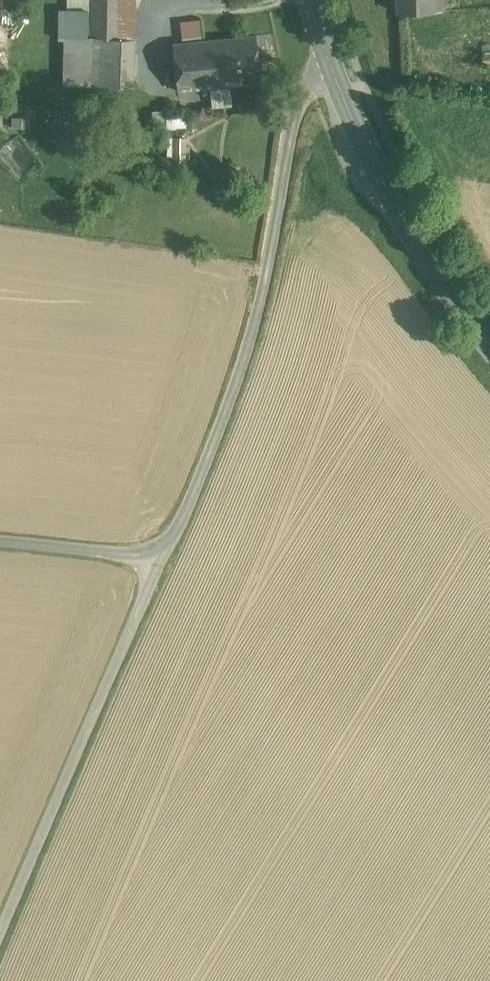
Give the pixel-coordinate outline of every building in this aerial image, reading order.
[(94,37),(99,37),(118,38),(117,0),(94,0),(94,37)] [(118,38),(134,39),(136,39),(136,0),(117,0),(118,38)] [(401,13),(438,12),(437,0),(400,0),(401,13)] [(183,39),(204,37),(202,19),(181,21),(183,39)] [(258,35),(211,40),(216,87),(263,83),(258,35)] [(84,37),(63,36),(61,85),(82,86),(84,37)] [(94,37),(84,37),(82,86),(97,86),(99,37),(94,37)] [(118,38),(99,37),(97,86),(132,88),(134,39),(118,38)] [(211,40),(174,44),(179,91),(216,87),(211,40)] [(186,164),(186,136),(171,136),(171,164),(186,164)]
